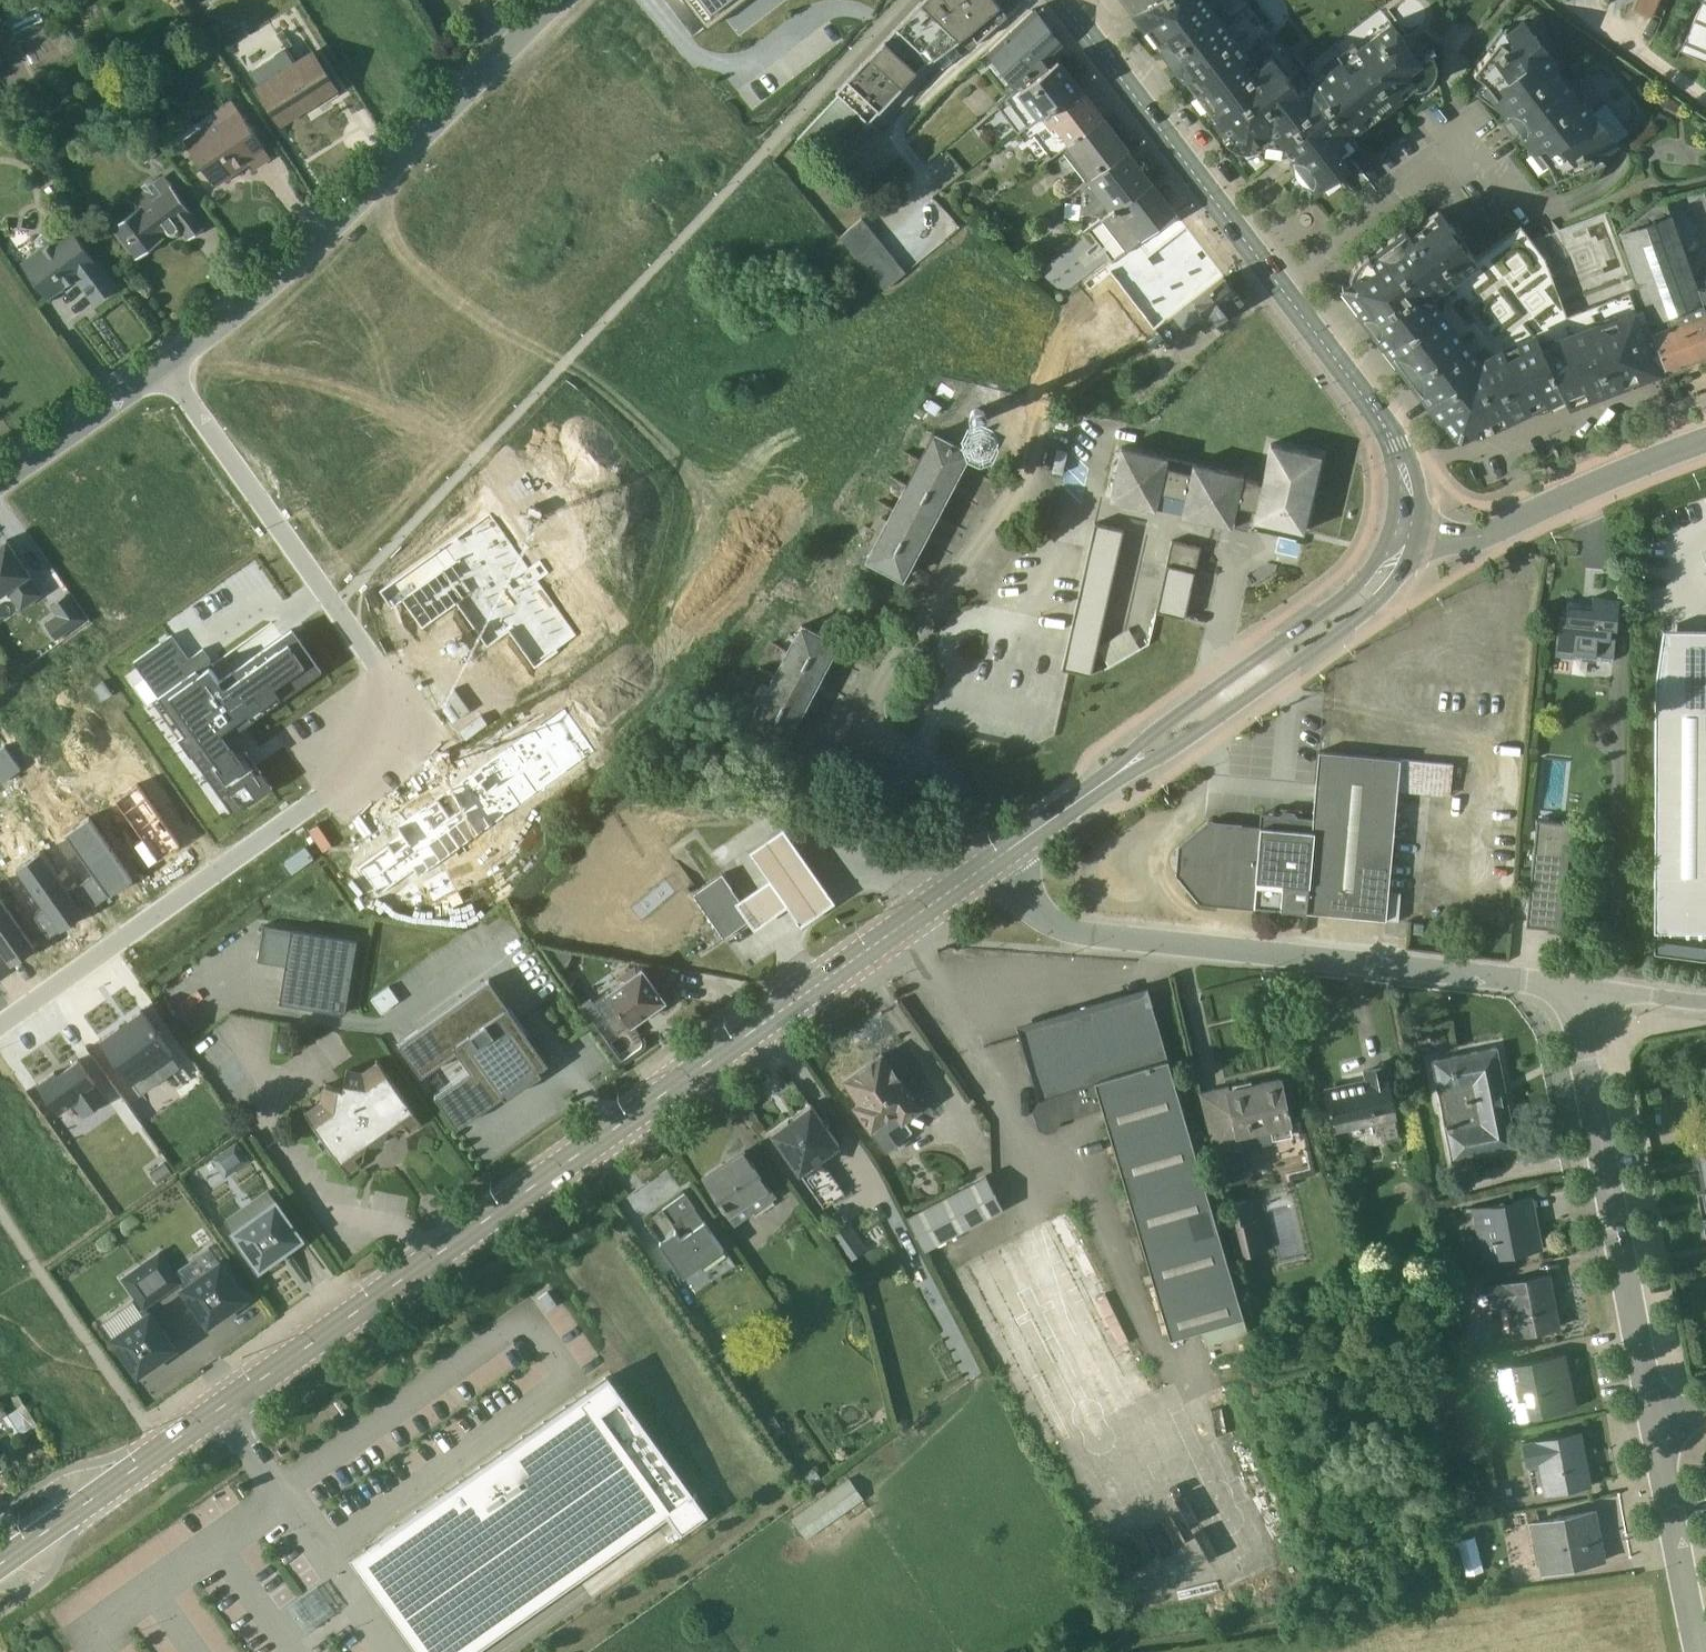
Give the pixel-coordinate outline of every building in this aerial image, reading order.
[(5,4),(11,19),(7,21),(13,34),(44,21),(40,13),(42,12),(39,6),(38,6),(35,0),(15,0),(5,4)] [(705,29),(743,0),(683,0),(705,29)] [(865,121),(917,67),(930,56),(941,70),(960,55),(950,41),(956,36),(968,49),(1005,15),(994,0),(922,0),(834,92),(837,95),(856,113),(865,121)] [(1154,0),(1122,0),(1132,13),(1154,0)] [(1248,52),(1246,50),(1227,25),(1226,23),(1231,19),(1216,0),(1154,0),(1132,13),(1143,27),(1194,94),(1248,52)] [(1650,17),(1658,0),(1635,0),(1631,9),(1650,17)] [(1705,63),(1705,0),(1701,0),(1679,51),(1705,63)] [(1006,92),(1043,61),(1059,45),(1051,35),(1055,31),(1044,17),(1040,20),(1032,10),(979,57),(1006,92)] [(1227,25),(1246,50),(1256,42),(1237,18),(1227,25)] [(1602,157),(1618,144),(1594,110),(1595,109),(1586,98),(1580,98),(1558,68),(1558,62),(1522,18),(1505,31),(1499,27),(1484,47),(1488,51),(1472,72),(1478,78),(1470,89),(1494,108),(1496,106),(1506,119),(1500,124),(1511,139),(1516,135),(1526,146),(1524,147),(1537,175),(1549,170),(1553,179),(1580,170),(1581,172),(1602,164),(1605,163),(1602,157)] [(1322,71),(1363,127),(1380,114),(1381,115),(1415,88),(1418,88),(1421,88),(1425,87),(1428,85),(1434,77),(1436,72),(1435,62),(1432,55),(1429,50),(1422,46),(1418,45),(1413,44),(1409,46),(1389,20),(1355,46),(1351,43),(1319,68),(1322,71)] [(1351,136),(1363,127),(1322,71),(1308,82),(1309,83),(1298,91),(1270,54),(1263,60),(1253,49),(1248,52),(1194,94),(1215,121),(1225,134),(1221,138),(1223,140),(1224,142),(1226,144),(1228,146),(1229,146),(1230,147),(1233,148),(1236,150),(1241,151),(1246,151),(1253,150),(1260,147),(1263,153),(1283,156),(1287,153),(1290,157),(1288,159),(1292,163),(1292,167),(1293,169),(1294,171),(1296,174),(1300,180),(1302,181),(1304,182),(1306,183),(1308,184),(1314,193),(1322,186),(1322,189),(1326,189),(1330,188),(1336,184),(1340,181),(1342,183),(1344,182),(1349,178),(1343,169),(1349,164),(1348,163),(1339,152),(1351,142),(1354,145),(1357,143),(1351,136)] [(280,123),(334,89),(310,51),(294,61),(287,51),(249,75),(280,123)] [(1016,132),(1077,87),(1057,60),(1047,67),(1043,61),(1006,92),(994,103),(1016,132)] [(1060,149),(1101,119),(1077,87),(1016,132),(1024,142),(1033,135),(1049,157),(1060,149)] [(856,113),(837,95),(792,143),(812,161),(856,113)] [(217,116),(182,139),(214,187),(248,165),(253,171),(271,159),(229,99),(213,110),(217,116)] [(1085,181),(1125,150),(1101,119),(1060,149),(1085,181)] [(1100,221),(1149,182),(1125,150),(1085,181),(1079,186),(1083,191),(1080,194),(1079,214),(1095,214),(1100,221)] [(1349,164),(1343,169),(1349,178),(1344,182),(1358,200),(1372,188),(1351,161),(1348,163),(1349,164)] [(139,206),(110,229),(133,260),(163,237),(161,234),(166,231),(168,232),(171,232),(172,232),(174,231),(175,231),(175,230),(175,229),(176,224),(188,240),(203,228),(163,175),(132,197),(139,206)] [(1129,249),(1174,214),(1149,182),(1100,221),(1086,231),(1110,262),(1129,249)] [(1475,259),(1499,240),(1461,189),(1436,209),(1447,224),(1449,226),(1453,229),(1454,230),(1457,232),(1459,233),(1461,235),(1462,237),(1463,240),(1464,242),(1464,244),(1464,245),(1464,246),(1475,259)] [(1650,332),(1664,369),(1667,369),(1669,372),(1680,368),(1681,368),(1682,367),(1684,366),(1684,365),(1684,364),(1684,362),(1700,358),(1701,361),(1705,359),(1705,316),(1694,282),(1664,197),(1617,232),(1649,321),(1646,323),(1650,332)] [(1363,319),(1464,242),(1463,240),(1462,237),(1461,235),(1459,233),(1457,232),(1454,230),(1453,229),(1449,226),(1447,224),(1436,209),(1431,212),(1433,215),(1409,233),(1404,226),(1360,260),(1358,261),(1355,267),(1352,270),(1351,275),(1349,279),(1349,283),(1348,285),(1341,284),(1340,287),(1356,310),(1363,319)] [(1164,273),(1199,246),(1174,214),(1129,249),(1145,270),(1147,269),(1151,273),(1160,267),(1164,273)] [(837,238),(860,264),(882,245),(860,218),(837,238)] [(1390,353),(1392,355),(1535,246),(1519,225),(1499,240),(1475,259),(1464,246),(1464,245),(1464,244),(1464,242),(1363,319),(1390,353)] [(37,249),(19,262),(46,299),(74,278),(93,303),(116,287),(98,261),(95,262),(68,227),(52,239),(46,235),(41,235),(38,238),(35,242),(35,247),(37,249)] [(860,264),(883,290),(904,271),(882,245),(860,264)] [(1392,355),(1418,388),(1554,284),(1544,257),(1535,246),(1392,355)] [(1205,332),(1241,302),(1223,278),(1155,329),(1169,348),(1190,332),(1189,331),(1198,323),(1205,332)] [(1705,316),(1705,280),(1694,282),(1705,316)] [(1550,414),(1597,395),(1565,316),(1554,284),(1418,388),(1456,437),(1458,438),(1460,434),(1462,435),(1465,435),(1468,436),(1470,436),(1473,436),(1475,435),(1478,435),(1481,434),(1484,433),(1487,431),(1490,430),(1492,428),(1491,427),(1529,410),(1534,410),(1538,409),(1540,409),(1547,407),(1550,414)] [(1608,300),(1637,379),(1652,373),(1664,369),(1650,332),(1644,334),(1628,292),(1608,300)] [(1565,316),(1597,395),(1637,379),(1608,300),(1565,316)] [(969,414),(968,417),(969,421),(972,424),(975,425),(979,425),(982,422),(984,419),(984,415),(982,412),(979,410),(975,409),(971,411),(969,414)] [(1054,427),(1066,430),(1069,419),(1056,416),(1054,427)] [(966,455),(967,453),(932,435),(919,460),(954,478),(956,474),(960,467),(966,455)] [(1302,532),(1319,456),(1269,444),(1259,482),(1241,478),(1242,474),(1119,447),(1107,500),(1154,511),(1155,507),(1179,513),(1179,516),(1230,528),(1234,514),(1236,515),(1233,527),(1246,530),(1249,517),(1252,518),(1252,521),(1261,523),(1302,532)] [(1050,472),(1062,475),(1066,452),(1055,450),(1050,472)] [(966,455),(960,467),(974,474),(990,481),(996,469),(966,455)] [(954,478),(919,460),(905,485),(941,503),(947,492),(951,484),(954,478)] [(960,467),(956,474),(971,480),(974,474),(960,467)] [(951,484),(947,492),(961,499),(965,492),(951,484)] [(941,503),(905,485),(893,510),(928,528),(931,523),(934,516),(941,503)] [(947,492),(941,503),(969,518),(976,506),(961,499),(947,492)] [(941,503),(934,516),(947,523),(963,531),(969,518),(941,503)] [(928,528),(893,510),(880,534),(916,553),(921,542),(925,535),(928,528)] [(947,523),(934,516),(931,523),(945,530),(947,523)] [(1092,666),(1122,530),(1093,523),(1060,669),(1089,676),(1092,666)] [(916,553),(880,534),(866,560),(902,582),(906,574),(910,567),(913,562),(916,553)] [(921,542),(935,548),(938,541),(925,535),(921,542)] [(32,579),(5,540),(0,544),(0,601),(32,579)] [(1183,619),(1199,548),(1170,541),(1154,612),(1183,619)] [(921,542),(916,553),(943,568),(951,555),(935,548),(921,542)] [(943,568),(916,553),(913,562),(910,567),(921,572),(937,580),(943,568)] [(921,572),(910,567),(906,574),(918,580),(921,572)] [(1574,658),(1612,662),(1617,600),(1591,598),(1590,609),(1581,608),(1582,603),(1565,602),(1563,620),(1558,620),(1554,652),(1574,654),(1574,658)] [(798,625),(785,650),(823,668),(828,658),(832,651),(835,644),(798,625)] [(170,636),(132,663),(157,697),(151,702),(231,814),(268,788),(231,734),(320,671),(291,629),(218,681),(209,668),(213,665),(201,650),(187,660),(170,636)] [(1654,685),(1653,930),(1705,930),(1705,630),(1662,629),(1654,685)] [(785,650),(771,675),(809,694),(811,690),(815,682),(823,668),(785,650)] [(832,651),(828,658),(842,665),(846,657),(832,651)] [(828,658),(823,668),(851,682),(856,672),(842,665),(828,658)] [(851,682),(823,668),(815,682),(828,689),(843,697),(851,682)] [(771,675),(758,700),(796,719),(802,707),(806,701),(809,694),(771,675)] [(828,689),(815,682),(811,690),(825,696),(828,689)] [(796,719),(758,700),(745,725),(782,745),(789,732),(796,719)] [(819,708),(806,701),(802,707),(816,715),(819,708)] [(816,715),(802,707),(796,719),(823,734),(830,722),(816,715)] [(823,734),(796,719),(789,732),(817,747),(823,734)] [(1451,764),(1317,752),(1311,818),(1296,817),(1292,812),(1283,811),(1278,816),(1260,814),(1259,827),(1206,823),(1177,846),(1175,874),(1199,903),(1384,920),(1387,892),(1396,792),(1449,797),(1451,764)] [(1544,758),(1543,808),(1567,808),(1568,759),(1544,758)] [(87,911),(131,879),(87,818),(64,834),(93,874),(72,890),(87,911)] [(1567,845),(1569,825),(1536,821),(1525,927),(1553,930),(1562,845),(1567,845)] [(739,900),(751,918),(747,921),(752,929),(786,905),(799,925),(833,901),(782,828),(748,852),(768,879),(739,900)] [(48,939),(83,914),(39,853),(13,870),(41,912),(33,918),(48,939)] [(747,921),(751,918),(739,900),(721,873),(691,894),(722,938),(747,921)] [(1399,893),(1387,892),(1384,920),(1396,921),(1399,893)] [(10,964),(34,948),(0,900),(0,950),(10,964)] [(278,1003),(344,1014),(356,941),(290,930),(278,1003)] [(593,1002),(601,1013),(615,1034),(633,1022),(636,1023),(644,1018),(644,1014),(651,1009),(654,1011),(666,1002),(667,1001),(668,1000),(668,998),(668,997),(668,996),(668,995),(667,994),(666,993),(665,992),(664,991),(663,991),(662,991),(662,992),(661,992),(659,993),(641,966),(605,991),(606,993),(593,1002)] [(470,1069),(433,1095),(453,1122),(498,1090),(504,1098),(540,1073),(535,1064),(543,1058),(489,980),(399,1044),(419,1075),(456,1047),(470,1069)] [(384,1010),(402,997),(394,985),(375,997),(384,1010)] [(1145,988),(1016,1026),(1038,1100),(1032,1111),(1037,1129),(1045,1133),(1055,1131),(1060,1120),(1100,1109),(1168,1338),(1200,1329),(1204,1344),(1247,1331),(1145,988)] [(590,1020),(601,1013),(593,1002),(589,996),(579,1004),(590,1020)] [(174,1056),(141,1010),(99,1039),(133,1086),(174,1056)] [(1450,1161),(1515,1147),(1495,1048),(1431,1061),(1450,1161)] [(850,1106),(885,1152),(911,1132),(903,1122),(921,1109),(880,1051),(840,1080),(855,1102),(850,1106)] [(106,1099),(77,1059),(56,1074),(53,1071),(36,1083),(57,1113),(72,1102),(82,1116),(106,1099)] [(323,1086),(319,1100),(303,1111),(348,1175),(360,1166),(358,1163),(362,1160),(365,1144),(374,1146),(385,1138),(386,1129),(402,1132),(421,1123),(375,1060),(361,1070),(346,1068),(341,1088),(323,1086)] [(1398,1137),(1387,1078),(1389,1078),(1386,1065),(1360,1070),(1362,1079),(1322,1087),(1331,1133),(1377,1123),(1381,1140),(1398,1137)] [(1248,1146),(1254,1137),(1254,1134),(1269,1131),(1271,1139),(1290,1135),(1288,1126),(1291,1126),(1280,1077),(1227,1088),(1227,1086),(1198,1093),(1211,1156),(1218,1155),(1223,1179),(1246,1174),(1241,1150),(1245,1149),(1248,1146)] [(809,1105),(793,1117),(796,1121),(790,1126),(786,1121),(769,1133),(822,1209),(843,1193),(826,1170),(829,1153),(839,1145),(809,1105)] [(1705,1191),(1705,1147),(1689,1150),(1691,1160),(1692,1161),(1696,1161),(1702,1191),(1705,1191)] [(699,1176),(733,1226),(776,1196),(742,1148),(699,1176)] [(1003,1210),(985,1175),(905,1216),(923,1251),(1003,1210)] [(1221,1195),(1223,1205),(1232,1204),(1229,1193),(1221,1195)] [(682,1277),(722,1248),(683,1194),(660,1210),(671,1225),(679,1219),(688,1231),(678,1238),(674,1232),(658,1243),(682,1277)] [(1481,1261),(1542,1250),(1531,1197),(1470,1208),(1481,1261)] [(301,1237),(274,1200),(231,1231),(258,1268),(301,1237)] [(1263,1252),(1256,1221),(1251,1222),(1246,1200),(1232,1204),(1223,1205),(1222,1206),(1235,1259),(1263,1252)] [(1049,1221),(1063,1247),(1077,1240),(1064,1214),(1049,1221)] [(830,1235),(848,1261),(865,1249),(846,1223),(830,1235)] [(222,1266),(184,1293),(206,1324),(244,1297),(222,1266)] [(1504,1337),(1560,1329),(1549,1274),(1484,1286),(1488,1309),(1503,1306),(1504,1309),(1499,1310),(1504,1337)] [(137,1374),(174,1347),(149,1311),(111,1337),(137,1374)] [(1505,1420),(1575,1408),(1564,1353),(1495,1367),(1505,1420)] [(705,1514),(608,1376),(349,1559),(417,1651),(473,1651),(663,1516),(677,1534),(705,1514)] [(4,1419),(16,1438),(39,1424),(28,1405),(24,1405),(18,1394),(10,1399),(16,1408),(7,1415),(0,1412),(0,1421),(4,1419)] [(1532,1495),(1590,1486),(1579,1430),(1520,1441),(1525,1465),(1535,1463),(1536,1467),(1527,1469),(1532,1495)] [(805,1540),(863,1499),(848,1477),(791,1518),(805,1540)] [(1539,1574),(1601,1561),(1592,1511),(1529,1523),(1539,1574)]
